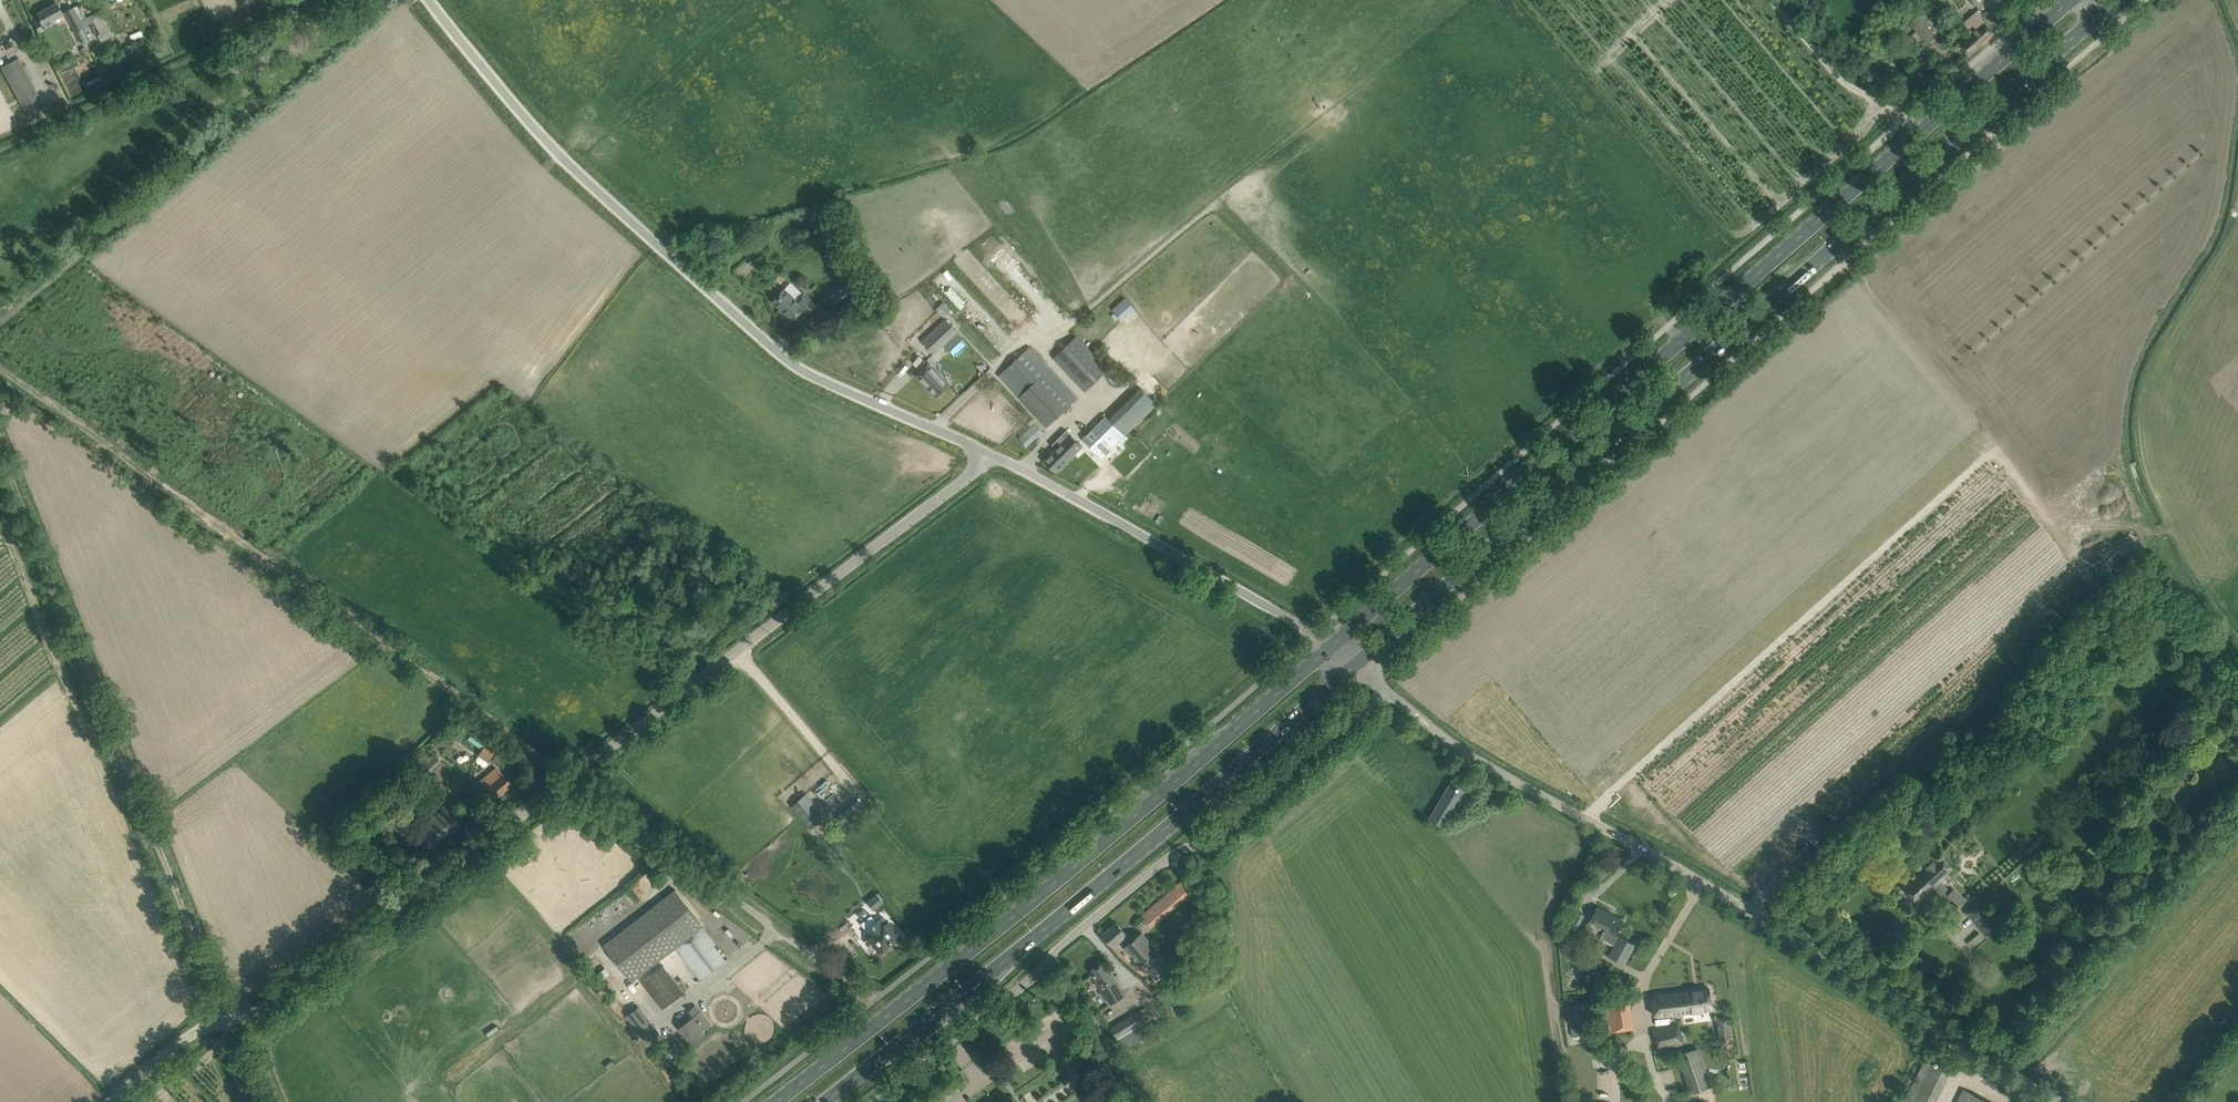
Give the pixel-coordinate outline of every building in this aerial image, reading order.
[(40,19),(35,23),(39,31),(53,22),(52,20),(63,14),(56,2),(37,13),(40,19)] [(73,7),(65,11),(76,32),(77,32),(84,28),(85,27),(80,19),(73,7)] [(1927,43),(1936,36),(1935,35),(1939,31),(1950,44),(1954,40),(1956,38),(1937,16),(1932,21),(1923,11),(1909,23),(1927,43)] [(89,14),(80,19),(85,27),(93,23),(89,14)] [(102,14),(92,19),(104,41),(114,35),(102,14)] [(1984,22),(1971,33),(1981,45),(1994,33),(1984,22)] [(1981,45),(1971,33),(1959,45),(1968,56),(1981,45)] [(6,52),(8,57),(16,53),(10,43),(3,46),(0,41),(0,55),(6,52)] [(85,46),(79,49),(83,57),(89,54),(85,46)] [(1,67),(21,104),(38,95),(18,57),(1,67)] [(823,296),(830,308),(853,294),(846,283),(823,296)] [(808,314),(817,304),(804,293),(798,300),(784,288),(772,301),(784,312),(783,313),(792,322),(803,309),(808,314)] [(1113,309),(1122,319),(1134,308),(1125,298),(1113,309)] [(923,340),(935,353),(957,332),(946,320),(923,340)] [(1052,358),(1085,392),(1109,368),(1077,335),(1052,358)] [(999,375),(1047,427),(1055,420),(1077,399),(1029,347),(999,375)] [(929,363),(917,374),(937,396),(949,384),(929,363)] [(1107,415),(1084,438),(1089,443),(1102,457),(1125,434),(1107,415)] [(1019,438),(1027,446),(1043,431),(1035,422),(1019,438)] [(1057,472),(1083,445),(1066,429),(1052,443),(1056,447),(1044,459),(1057,472)] [(484,744),(478,755),(489,762),(496,751),(484,744)] [(419,769),(426,776),(441,762),(434,754),(419,768),(420,768),(419,769)] [(491,760),(501,767),(505,762),(496,755),(491,760)] [(478,782),(484,789),(488,786),(497,796),(511,784),(502,773),(501,774),(496,767),(478,782)] [(1429,818),(1444,826),(1468,787),(1453,778),(1429,818)] [(791,806),(811,828),(826,815),(807,793),(791,806)] [(417,834),(424,842),(432,850),(462,822),(456,815),(457,814),(456,814),(456,812),(458,810),(451,803),(417,834)] [(1919,873),(1912,879),(1904,887),(1917,902),(1934,887),(1954,909),(1964,900),(1956,892),(1954,889),(1950,893),(1939,881),(1953,869),(1940,854),(1925,867),(1920,862),(1918,862),(1914,865),(1914,868),(1919,873)] [(1142,916),(1151,926),(1192,892),(1183,881),(1142,916)] [(604,945),(632,982),(678,946),(702,978),(725,960),(700,929),(704,926),(675,889),(604,945)] [(877,892),(868,901),(876,909),(886,900),(877,892)] [(1966,912),(1987,936),(2001,924),(1980,900),(1966,912)] [(1592,916),(1590,920),(1605,928),(1604,930),(1605,931),(1600,939),(1613,946),(1608,956),(1625,965),(1636,944),(1619,935),(1618,937),(1616,936),(1619,931),(1624,921),(1597,907),(1592,916)] [(1585,914),(1577,910),(1568,926),(1576,931),(1585,914)] [(862,923),(867,930),(865,933),(869,938),(880,951),(900,935),(892,926),(883,917),(877,922),(871,915),(862,923)] [(1103,934),(1113,946),(1121,939),(1126,945),(1124,946),(1141,965),(1157,951),(1141,932),(1131,940),(1127,935),(1116,922),(1103,934)] [(1972,952),(1981,962),(2002,945),(1993,935),(1972,952)] [(1091,969),(1111,1004),(1125,995),(1105,961),(1091,969)] [(643,982),(663,1008),(684,991),(664,966),(643,982)] [(1653,995),(1657,1016),(1712,1009),(1709,988),(1653,995)] [(1608,1002),(1612,1032),(1633,1029),(1629,999),(1608,1002)] [(690,1010),(695,1016),(681,1028),(693,1043),(704,1033),(702,1030),(710,1023),(700,1012),(695,1005),(690,1010)] [(1141,1010),(1111,1027),(1117,1038),(1148,1020),(1141,1010)] [(631,1020),(651,1046),(657,1042),(650,1032),(655,1028),(642,1011),(631,1020)] [(1584,1011),(1575,1012),(1577,1026),(1586,1025),(1584,1011)] [(1734,1043),(1730,1015),(1716,1017),(1720,1045),(1734,1043)] [(1652,1031),(1657,1049),(1683,1043),(1678,1025),(1652,1031)] [(1678,1055),(1691,1093),(1711,1087),(1697,1048),(1678,1055)] [(1905,1101),(1936,1101),(1950,1072),(1925,1060),(1905,1101)] [(1957,1101),(1989,1101),(1963,1089),(1957,1101)]
